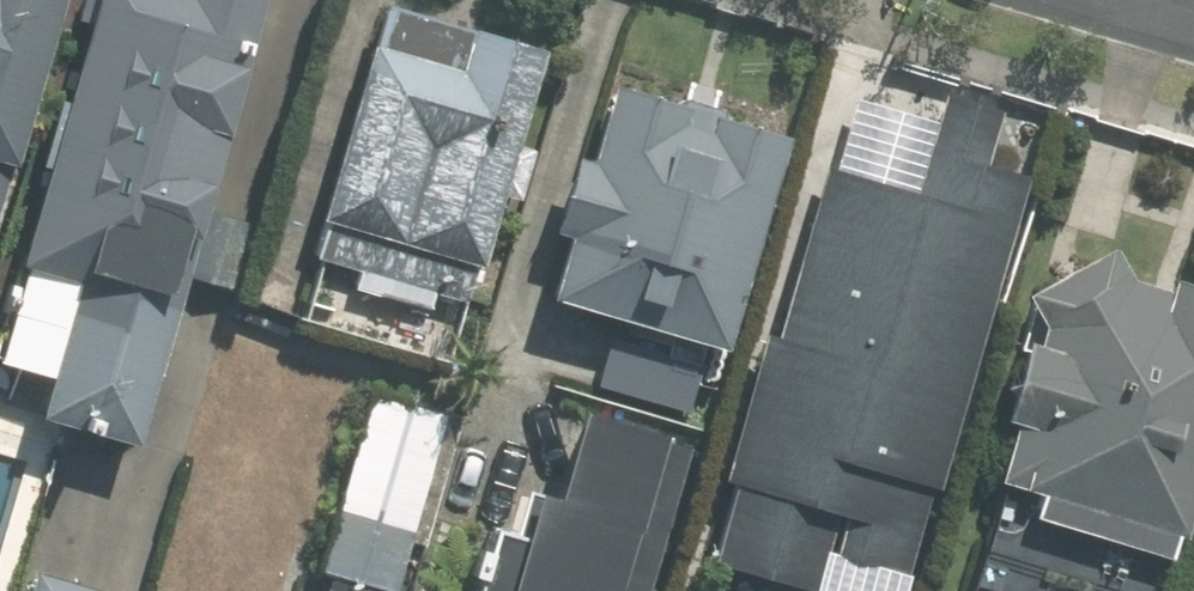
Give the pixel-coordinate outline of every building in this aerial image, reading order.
[(56,0),(0,0),(0,192),(56,0)] [(254,0),(83,0),(7,268),(65,284),(26,420),(127,448),(254,0)] [(508,144),(536,51),(374,3),(308,222),(315,224),(305,256),(347,268),(341,288),(419,311),(424,291),(461,302),(493,195),(510,200),(526,149),(508,144)] [(715,353),(778,137),(600,86),(577,164),(563,160),(552,198),(566,202),(537,301),(715,353)] [(1021,177),(979,165),(994,113),(939,98),(909,201),(821,176),(773,342),(755,337),(713,483),(726,487),(703,564),(798,590),(804,590),(815,554),(902,579),(928,490),(930,491),(1021,177)] [(1185,262),(1193,265),(1193,233),(1185,262)] [(1193,463),(1193,288),(1165,280),(1162,292),(1124,282),(1107,250),(1018,296),(1033,323),(1028,344),(1014,340),(991,421),(1005,425),(987,486),(1029,498),(1023,521),(1155,558),(1161,536),(1172,539),(1193,463)] [(364,392),(311,574),(371,590),(389,590),(440,414),(364,392)] [(689,445),(566,410),(540,501),(516,494),(503,538),(481,532),(464,590),(647,590),(689,445)] [(32,573),(27,590),(90,590),(32,573)]
